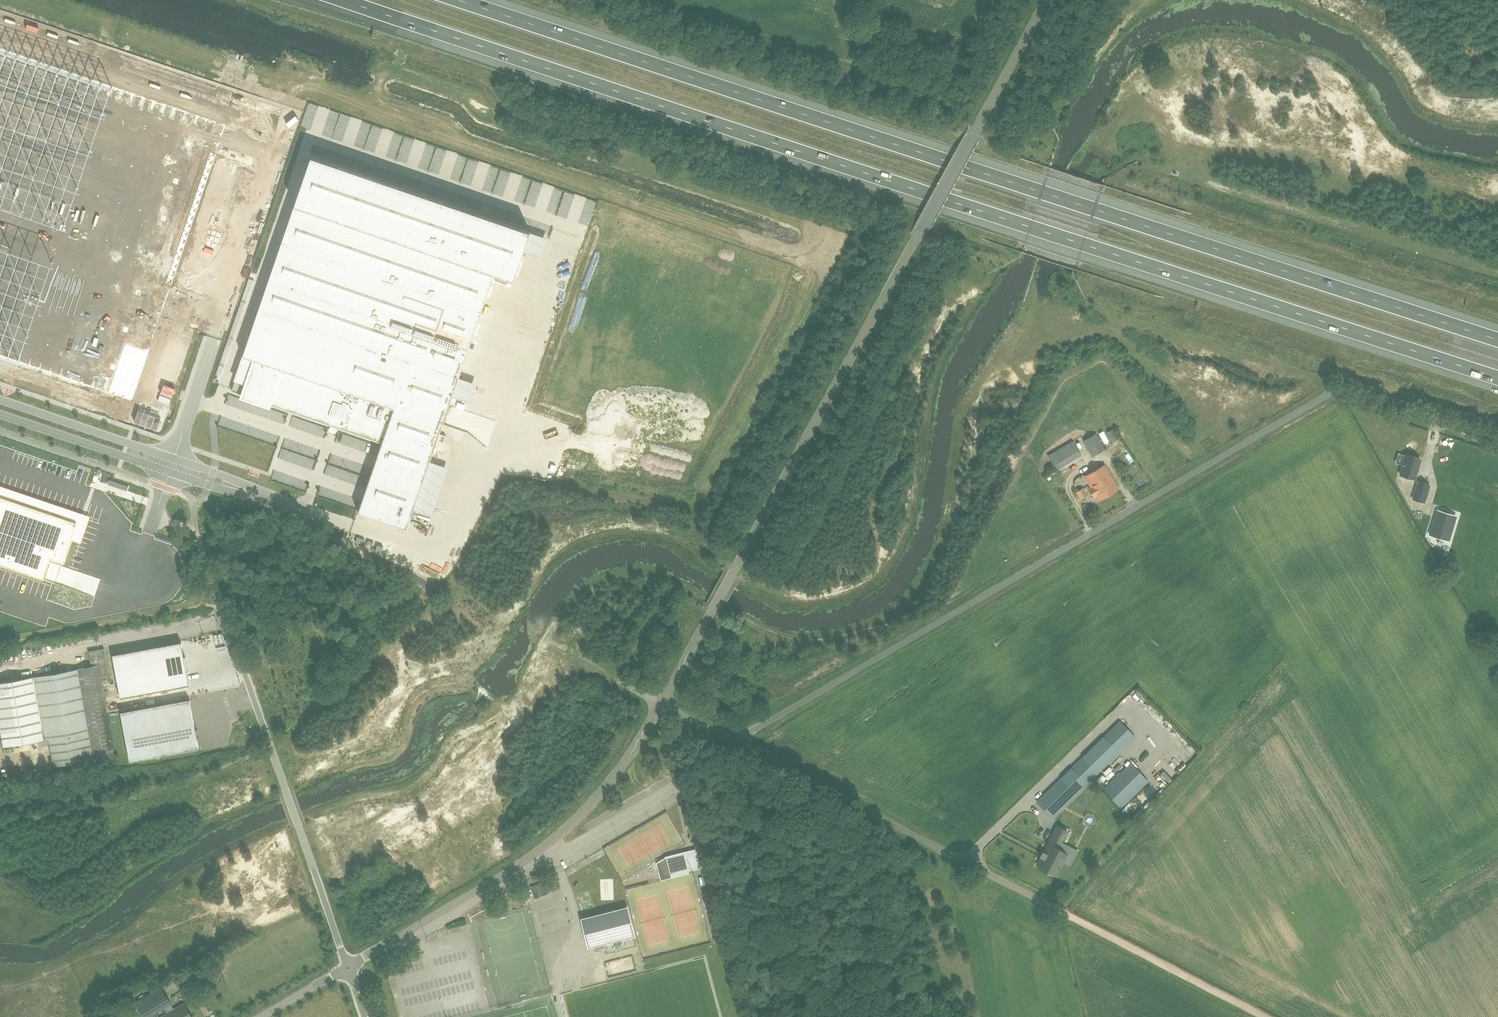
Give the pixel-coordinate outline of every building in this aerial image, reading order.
[(376,19),(385,21),(386,15),(377,12),(376,19)] [(131,401),(225,125),(0,48),(0,356),(131,401)] [(243,356),(232,391),(241,394),(240,397),(270,408),(271,404),(325,423),(326,419),(345,426),(344,429),(382,442),(358,512),(407,529),(410,518),(413,509),(430,461),(437,441),(443,443),(446,435),(439,433),(452,396),(459,377),(494,274),(513,280),(523,251),(530,232),(530,231),(311,156),(246,346),(242,356),(243,356)] [(1113,429),(1107,433),(1112,443),(1119,438),(1113,429)] [(1105,449),(1097,434),(1084,441),(1092,457),(1105,449)] [(1073,441),(1048,455),(1056,470),(1082,455),(1073,441)] [(1406,455),(1401,474),(1415,479),(1421,459),(1406,455)] [(1085,476),(1091,487),(1089,488),(1095,498),(1097,496),(1099,500),(1119,489),(1105,465),(1085,476)] [(1418,481),(1413,499),(1425,503),(1431,485),(1418,481)] [(1084,487),(1076,492),(1081,499),(1088,495),(1084,487)] [(71,540),(77,522),(0,496),(0,497),(0,565),(43,579),(50,559),(63,563),(71,540)] [(1437,510),(1429,534),(1432,535),(1447,540),(1449,540),(1456,516),(1454,516),(1439,511),(1437,510)] [(1453,567),(1447,558),(1440,562),(1446,571),(1453,567)] [(120,697),(189,685),(181,641),(112,654),(120,697)] [(79,669),(78,669),(35,677),(0,683),(0,723),(4,747),(49,739),(54,766),(95,759),(95,761),(115,757),(100,675),(109,674),(104,649),(89,651),(92,666),(79,669)] [(1139,697),(1132,701),(1139,713),(1146,709),(1139,697)] [(130,761),(199,748),(190,699),(121,712),(130,761)] [(1120,721),(1045,794),(1038,801),(1050,813),(1056,807),(1060,810),(1135,737),(1120,721)] [(1183,757),(1187,753),(1179,744),(1174,747),(1183,757)] [(1165,754),(1154,764),(1161,772),(1172,761),(1165,754)] [(1181,760),(1172,769),(1179,775),(1187,767),(1181,760)] [(1121,808),(1133,797),(1149,781),(1131,762),(1103,789),(1121,808)] [(1066,831),(1057,826),(1044,851),(1043,851),(1040,857),(1041,857),(1037,865),(1041,867),(1056,875),(1067,854),(1057,849),(1066,831)] [(415,836),(405,839),(407,845),(417,841),(415,836)] [(666,857),(669,869),(686,865),(688,870),(700,867),(695,850),(666,857)] [(538,884),(542,896),(548,894),(543,882),(538,884)] [(540,897),(542,896),(538,884),(536,885),(531,887),(535,898),(540,897)] [(626,909),(583,920),(589,944),(604,941),(605,945),(606,949),(607,953),(636,945),(633,933),(626,909)] [(170,1006),(172,1005),(162,987),(136,1002),(137,1004),(135,1005),(138,1010),(140,1009),(144,1016),(151,1016),(165,1008),(168,1013),(161,1016),(192,1016),(184,1003),(173,1010),(170,1006)]
